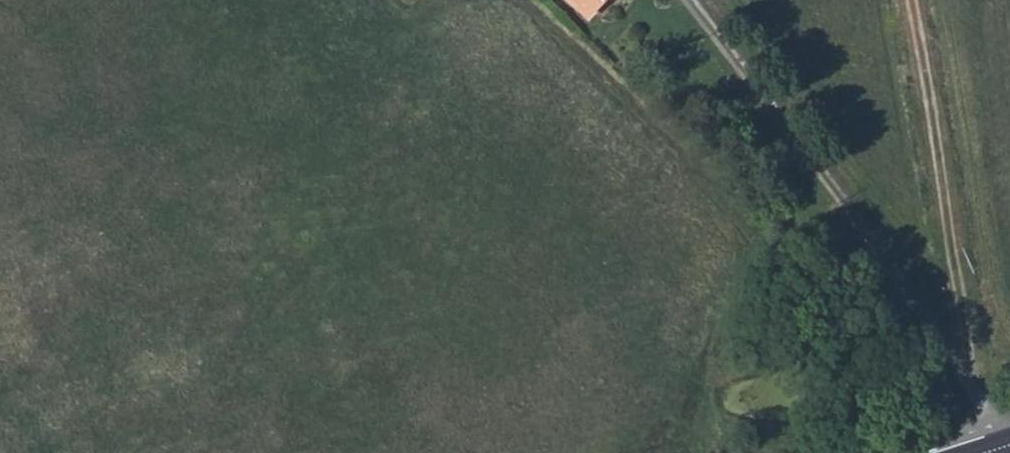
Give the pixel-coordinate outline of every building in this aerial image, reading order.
[(585,18),(602,0),(565,0),(585,18)]
